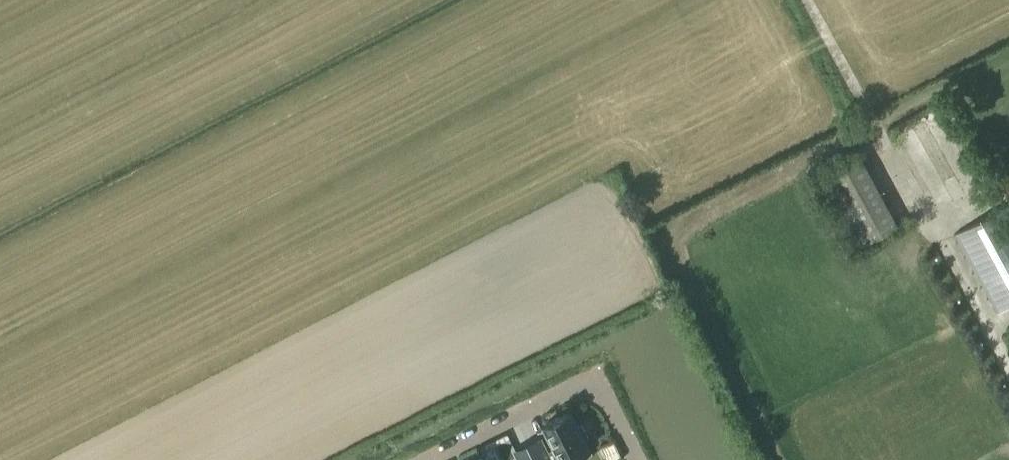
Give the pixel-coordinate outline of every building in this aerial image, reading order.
[(856,247),(899,224),(862,154),(817,177),(856,247)] [(954,234),(998,312),(1008,307),(1008,204),(954,234)] [(545,424),(564,459),(566,459),(589,448),(571,411),(545,424)] [(528,445),(536,459),(550,459),(540,439),(528,445)] [(528,445),(517,450),(522,459),(536,459),(528,445)]
